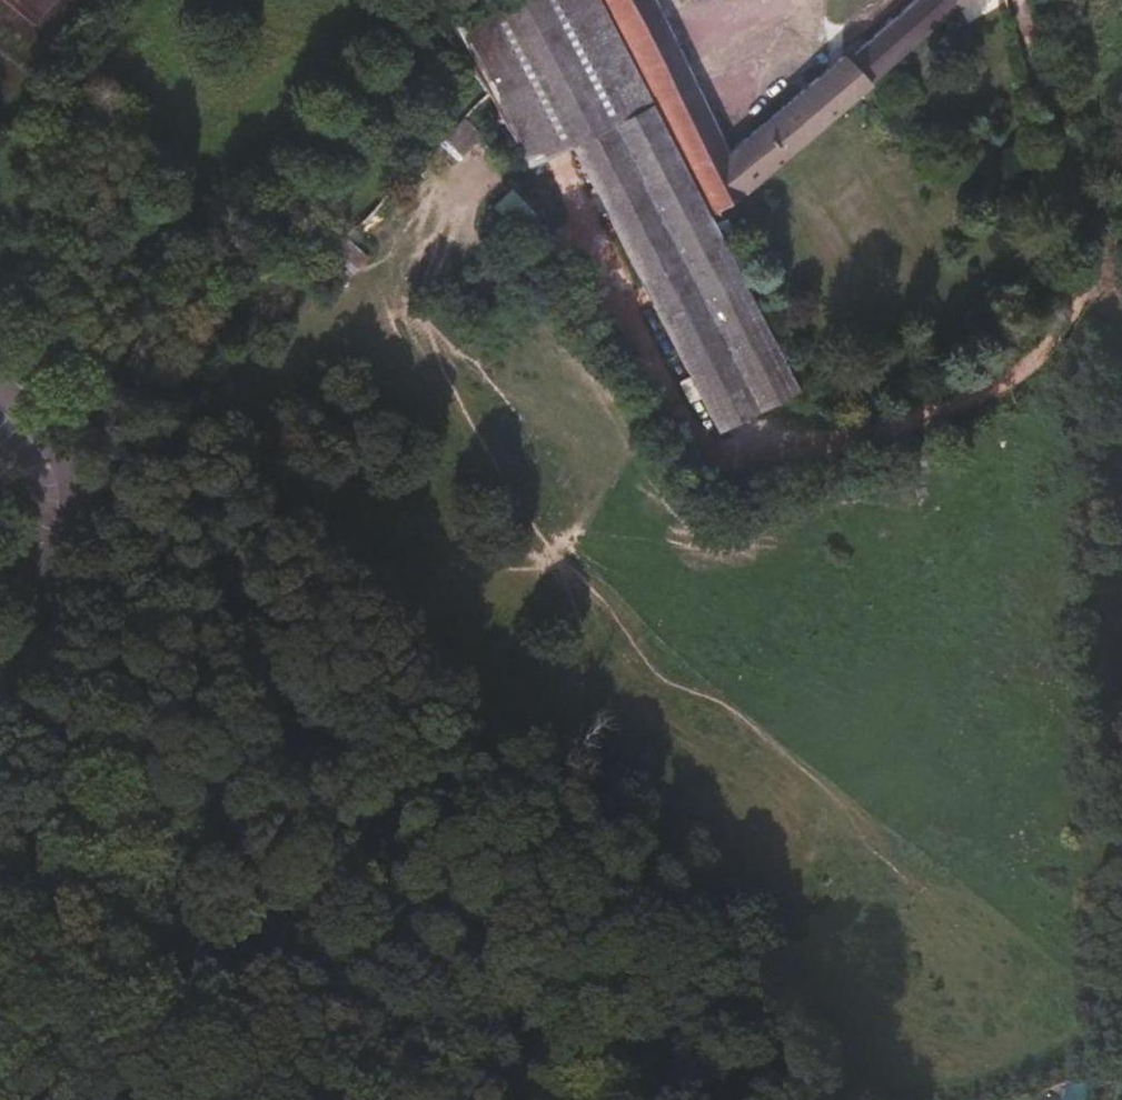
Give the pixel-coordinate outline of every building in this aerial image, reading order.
[(954,0),(905,0),(846,52),(841,47),(720,153),(643,0),(493,0),(448,25),(520,165),(564,143),(711,430),(788,391),(700,216),(734,190),(862,79),(949,3),(954,0)] [(430,140),(437,148),(469,116),(464,105),(430,140)] [(485,206),(509,229),(525,213),(501,190),(485,206)]
